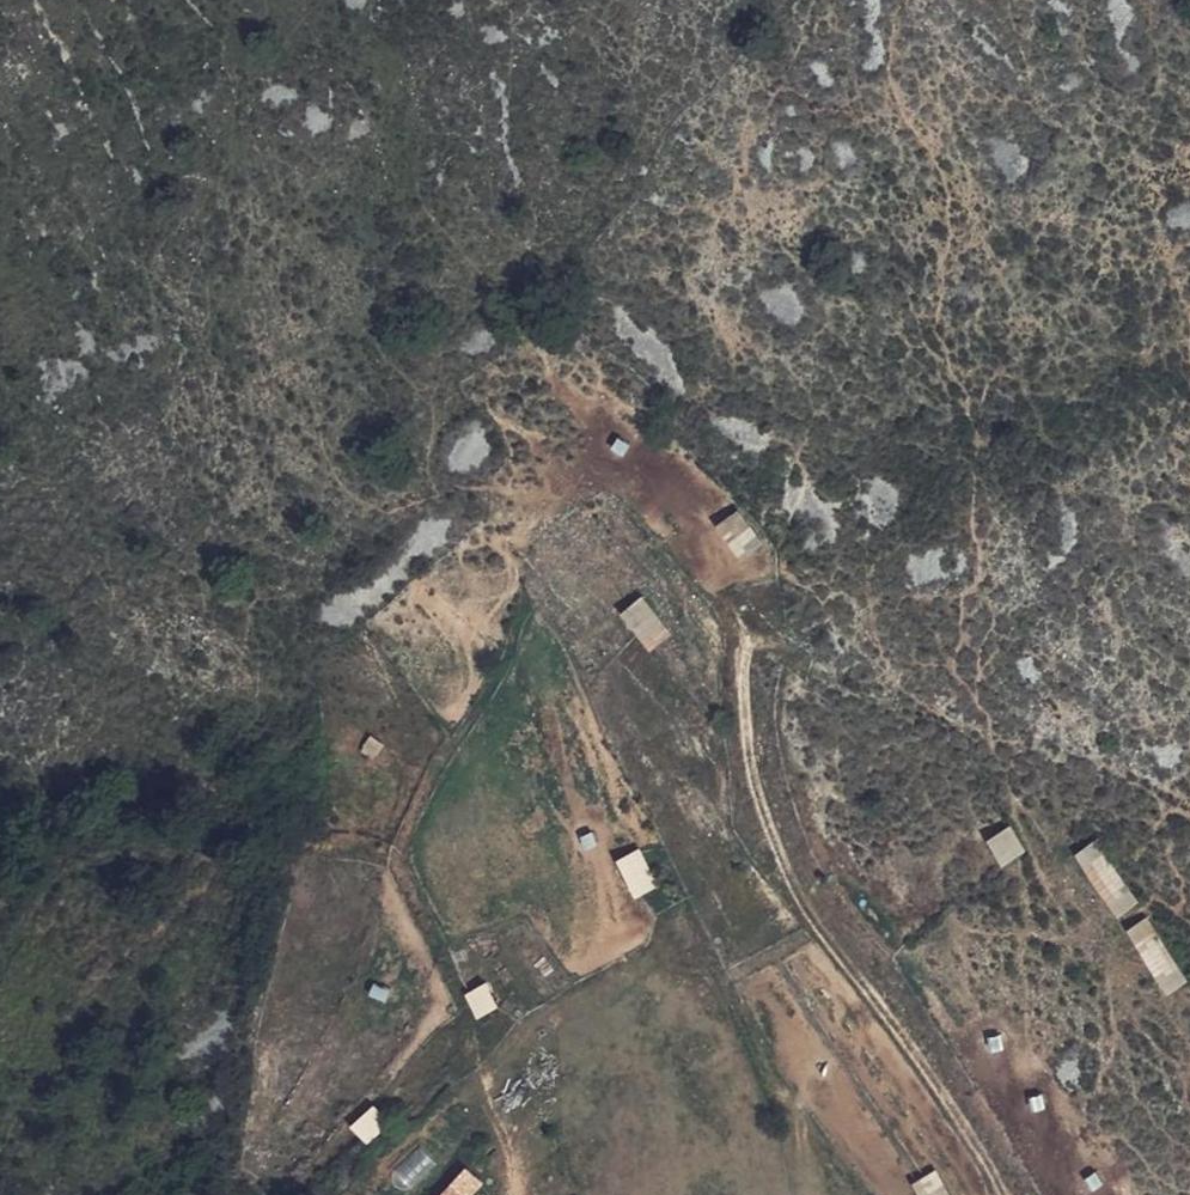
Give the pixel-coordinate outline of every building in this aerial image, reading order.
[(758,543),(734,516),(715,532),(739,560),(758,543)] [(672,638),(644,606),(625,623),(652,655),(672,638)] [(1012,832),(990,847),(1007,872),(1030,856),(1012,832)] [(1099,840),(1078,855),(1123,916),(1144,901),(1099,840)] [(635,852),(612,866),(633,902),(656,889),(635,852)] [(1134,929),(1176,991),(1189,982),(1189,969),(1154,915),(1134,929)] [(370,1107),(349,1127),(366,1145),(387,1125),(370,1107)] [(429,1194),(457,1194),(469,1181),(453,1167),(429,1194)] [(921,1194),(953,1194),(939,1172),(916,1186),(921,1194)]
